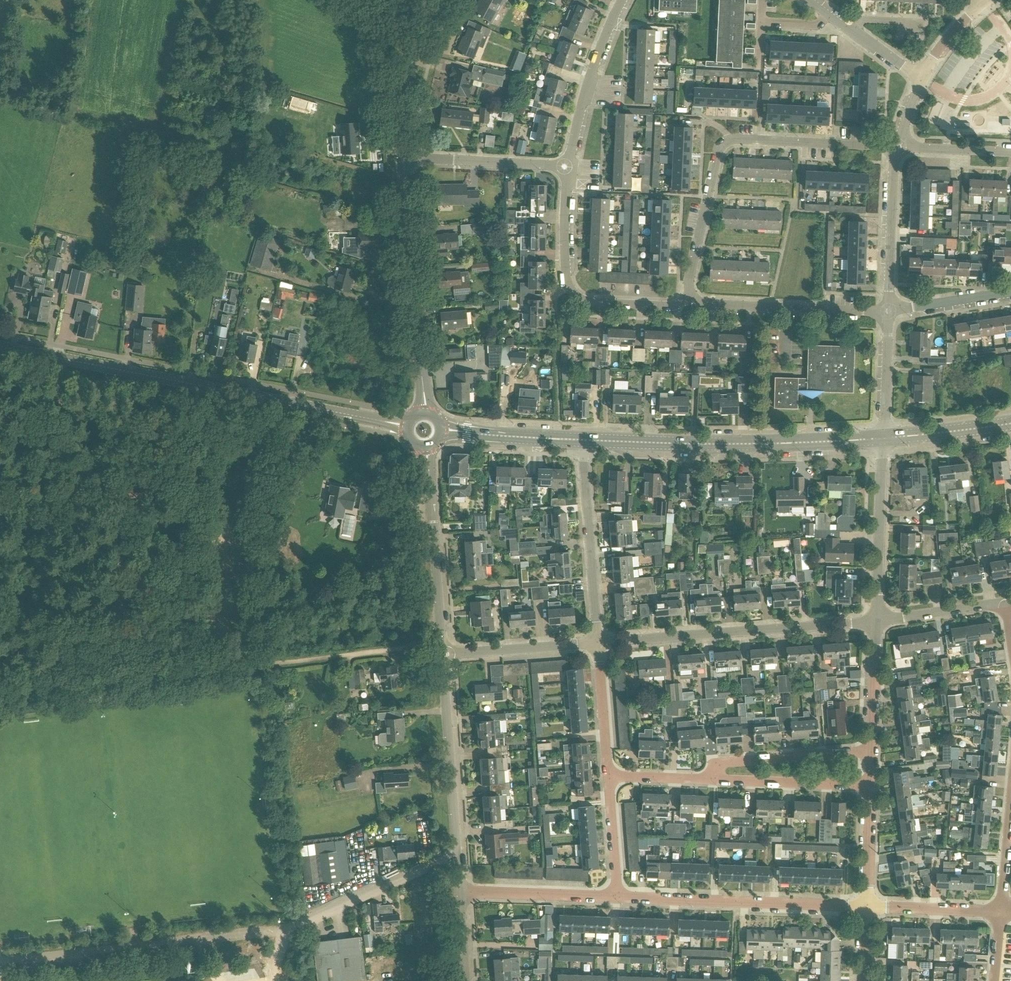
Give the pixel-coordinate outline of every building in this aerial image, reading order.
[(474,12),(490,21),(502,0),(505,2),(506,0),(480,0),(474,12)] [(588,23),(593,11),(586,8),(588,2),(583,0),(573,0),(572,2),(576,4),(572,12),(570,11),(568,15),(588,23)] [(660,0),(659,4),(659,8),(659,11),(663,12),(669,12),(669,9),(669,0),(660,0)] [(669,12),(679,12),(684,13),(684,10),(684,0),(669,0),(669,9),(669,12)] [(684,13),(688,13),(695,13),(696,13),(696,10),(697,0),(684,0),(684,10),(684,13)] [(716,62),(719,62),(724,62),(728,62),(732,62),(732,68),(741,68),(745,0),(719,0),(716,62)] [(560,32),(573,38),(576,33),(584,36),(588,23),(568,15),(565,21),(568,22),(566,28),(562,26),(560,32)] [(457,52),(473,58),(482,34),(487,36),(488,34),(494,36),(495,32),(470,21),(468,27),(469,28),(462,44),(460,44),(457,52)] [(891,23),(881,23),(881,34),(891,34),(891,23)] [(637,42),(654,43),(655,30),(637,29),(637,42)] [(558,53),(574,59),(579,46),(572,43),(573,38),(560,32),(557,39),(563,41),(558,53)] [(636,54),(654,54),(654,43),(637,42),(636,54)] [(770,58),(782,59),(783,42),(770,42),(770,58)] [(783,42),(782,59),(793,59),(794,43),(783,42)] [(793,59),(806,60),(807,44),(794,43),(793,59)] [(807,44),(806,60),(818,61),(819,44),(807,44)] [(819,44),(818,61),(831,61),(832,45),(819,44)] [(547,69),(560,74),(562,68),(570,70),(574,59),(558,53),(554,65),(549,63),(543,61),(541,68),(547,69)] [(636,66),(653,67),(654,54),(636,54),(636,66)] [(523,64),(515,61),(512,69),(520,72),(523,64)] [(635,78),(653,79),(653,67),(636,66),(635,78)] [(485,67),(484,76),(504,80),(506,72),(485,67)] [(469,97),(475,74),(451,68),(450,75),(452,76),(448,92),(469,97)] [(545,85),(544,89),(547,90),(563,95),(566,81),(558,79),(560,74),(547,69),(545,76),(550,77),(548,86),(545,85)] [(859,86),(876,87),(876,74),(863,73),(859,73),(859,86)] [(635,90),(652,91),(653,79),(635,78),(635,90)] [(781,84),(763,83),(762,99),(769,100),(771,96),(771,90),(781,90),(781,84)] [(793,91),(793,84),(781,84),(781,90),(781,104),(785,104),(786,90),(793,91)] [(858,98),(875,99),(876,87),(859,86),(858,98)] [(534,100),(533,106),(536,107),(538,108),(550,111),(552,105),(559,107),(561,101),(563,95),(547,90),(544,89),(543,89),(538,88),(536,94),(541,95),(545,96),(543,102),(539,101),(534,100)] [(694,105),(706,106),(707,89),(695,88),(694,105)] [(707,89),(706,106),(719,106),(719,90),(707,89)] [(652,91),(635,90),(634,102),(652,103),(652,91)] [(719,106),(731,107),(731,90),(719,90),(719,106)] [(731,107),(742,108),(743,91),(731,90),(731,107)] [(743,91),(742,108),(755,108),(756,91),(743,91)] [(288,106),(311,112),(314,102),(292,95),(288,106)] [(858,98),(857,110),(874,111),(875,99),(858,98)] [(766,122),(779,122),(780,106),(767,105),(766,122)] [(779,122),(792,123),(792,106),(780,106),(779,122)] [(792,123),(803,123),(804,107),(792,106),(792,123)] [(479,122),(489,123),(491,109),(481,107),(479,122)] [(533,127),(554,131),(557,118),(548,117),(550,111),(538,108),(536,107),(535,113),(541,115),(539,123),(534,122),(533,127)] [(804,107),(803,123),(815,124),(816,107),(804,107)] [(816,107),(815,124),(828,125),(829,108),(816,107)] [(440,124),(471,128),(472,113),(442,109),(440,124)] [(874,111),(857,110),(857,122),(874,123),(874,111)] [(616,126),(633,127),(638,127),(638,123),(633,123),(633,114),(616,113),(616,126)] [(512,135),(518,137),(521,124),(514,123),(512,135)] [(342,135),(339,135),(340,153),(360,152),(358,125),(341,126),(342,135)] [(615,137),(632,138),(633,127),(616,126),(615,137)] [(554,131),(533,127),(532,131),(536,132),(535,140),(551,144),(554,131)] [(674,140),(691,141),(692,128),(675,127),(674,140)] [(615,150),(632,151),(632,138),(615,137),(615,150)] [(691,141),(674,140),(674,153),(690,153),(691,141)] [(516,153),(524,154),(527,143),(519,141),(516,153)] [(614,162),(631,163),(631,156),(639,157),(640,151),(632,151),(615,150),(614,162)] [(673,165),(690,166),(690,153),(674,153),(673,165)] [(294,168),(303,171),(306,161),(297,158),(294,168)] [(732,177),(748,178),(749,159),(733,159),(732,177)] [(748,178),(762,178),(763,160),(749,159),(748,178)] [(763,160),(762,178),(776,179),(777,161),(763,160)] [(777,161),(776,179),(791,180),(792,161),(777,161)] [(614,162),(613,174),(630,175),(631,163),(614,162)] [(268,174),(278,177),(283,179),(285,174),(282,173),(283,170),(281,169),(281,168),(277,167),(276,167),(271,165),(270,168),(266,167),(265,172),(268,173),(268,174)] [(673,165),(672,178),(689,179),(690,166),(673,165)] [(805,189),(818,189),(818,182),(819,172),(806,172),(805,189)] [(818,189),(830,190),(830,184),(831,173),(819,172),(818,182),(818,189)] [(830,190),(842,190),(843,185),(843,174),(831,173),(830,184),(830,190)] [(630,175),(613,174),(613,186),(630,187),(630,175)] [(842,190),(855,191),(855,186),(856,174),(843,174),(843,185),(842,190)] [(855,186),(855,191),(867,192),(868,175),(856,174),(855,186)] [(689,179),(672,178),(672,189),(689,190),(689,179)] [(912,192),(929,192),(929,180),(926,180),(920,179),(912,179),(912,192)] [(981,196),(981,180),(969,180),(969,186),(962,186),(962,200),(968,200),(968,204),(973,205),(973,196),(981,196)] [(981,196),(993,197),(994,181),(981,180),(981,196)] [(994,181),(993,197),(993,204),(998,204),(998,197),(1005,197),(1006,182),(994,181)] [(520,182),(520,191),(526,191),(526,199),(529,199),(545,199),(545,186),(532,186),(532,182),(520,182)] [(465,207),(477,207),(477,192),(465,192),(465,186),(437,186),(437,204),(465,204),(465,207)] [(912,192),(911,204),(928,204),(929,192),(912,192)] [(592,211),(609,212),(609,199),(592,198),(592,211)] [(516,211),(516,218),(535,218),(535,212),(545,212),(545,199),(529,199),(529,206),(521,206),(521,211),(516,211)] [(654,200),(653,212),(669,213),(670,201),(654,200)] [(323,206),(324,213),(335,211),(336,217),(340,216),(339,204),(323,206)] [(911,216),(928,217),(928,204),(911,204),(911,216)] [(736,229),(750,229),(751,211),(740,210),(740,207),(737,207),(737,210),(736,229)] [(722,228),(736,229),(737,210),(722,210),(722,228)] [(609,212),(592,211),(591,223),(608,224),(609,212)] [(751,211),(750,229),(764,230),(765,212),(751,211)] [(653,212),(652,225),(669,226),(669,213),(653,212)] [(765,212),(764,230),(779,231),(780,212),(765,212)] [(928,217),(911,216),(910,229),(927,229),(928,217)] [(521,237),(528,237),(545,237),(545,224),(535,224),(535,218),(516,218),(516,224),(521,224),(521,237)] [(969,227),(969,222),(960,221),(959,232),(963,232),(963,227),(969,227)] [(486,232),(485,222),(472,223),(473,233),(486,232)] [(850,234),(866,235),(866,222),(850,222),(850,234)] [(591,235),(608,236),(608,224),(591,223),(591,235)] [(652,237),(668,238),(669,226),(652,225),(652,237)] [(359,232),(360,258),(373,258),(373,248),(380,248),(380,232),(359,232)] [(436,236),(437,250),(438,250),(439,256),(447,255),(446,249),(458,248),(457,234),(436,236)] [(849,246),(865,247),(866,235),(850,234),(849,246)] [(608,236),(591,235),(590,247),(607,248),(608,236)] [(251,264),(270,270),(278,241),(259,236),(251,264)] [(545,237),(528,237),(528,245),(521,245),(521,256),(534,256),(534,250),(545,250),(545,237)] [(652,237),(651,249),(668,250),(668,238),(652,237)] [(922,243),(922,237),(910,237),(910,246),(916,246),(916,251),(922,251),(922,249),(922,243)] [(992,264),(1004,264),(1005,248),(1005,238),(1000,238),(999,248),(992,248),(992,264)] [(59,240),(56,253),(65,255),(68,242),(59,240)] [(865,259),(865,247),(849,246),(848,259),(865,259)] [(589,260),(606,261),(607,248),(590,247),(589,260)] [(305,255),(313,257),(314,255),(316,256),(317,251),(307,248),(305,255)] [(651,249),(651,262),(667,262),(668,250),(651,249)] [(909,274),(921,275),(921,258),(922,251),(916,251),(915,258),(910,258),(909,274)] [(970,261),(969,277),(981,277),(982,271),(987,271),(988,255),(982,255),(982,261),(970,261)] [(54,256),(49,276),(55,278),(57,272),(61,273),(64,259),(54,256)] [(528,268),(528,275),(545,276),(545,262),(534,262),(534,256),(521,256),(521,268),(528,268)] [(754,258),(754,262),(753,281),(768,282),(769,263),(759,263),(760,258),(754,258)] [(921,275),(933,275),(934,259),(921,258),(921,275)] [(848,271),(864,272),(865,259),(848,259),(848,271)] [(945,260),(934,259),(933,275),(945,276),(945,260)] [(589,271),(599,272),(600,272),(606,272),(606,261),(589,260),(589,271)] [(945,276),(957,276),(958,260),(945,260),(945,276)] [(957,276),(969,277),(970,261),(958,260),(957,276)] [(710,279),(724,280),(725,261),(711,261),(710,279)] [(724,280),(739,280),(740,262),(725,261),(724,280)] [(667,262),(651,262),(650,274),(654,274),(660,274),(667,275),(667,262)] [(739,280),(753,281),(754,262),(740,262),(739,280)] [(472,265),(472,272),(489,270),(488,263),(472,265)] [(327,282),(330,286),(335,287),(334,288),(349,292),(353,278),(354,278),(356,271),(340,267),(337,278),(332,276),(328,279),(327,282)] [(85,280),(87,272),(72,269),(71,276),(85,280)] [(864,284),(864,272),(848,271),(847,283),(864,284)] [(438,274),(439,288),(453,287),(453,295),(469,293),(468,283),(460,283),(459,272),(438,274)] [(28,317),(37,319),(38,310),(40,303),(45,304),(46,297),(43,296),(44,289),(45,285),(27,282),(29,276),(20,274),(19,280),(17,280),(14,291),(33,295),(28,317)] [(521,283),(521,294),(535,294),(535,288),(545,288),(545,276),(528,275),(528,283),(521,283)] [(265,293),(272,302),(283,293),(276,284),(265,293)] [(129,285),(127,310),(138,311),(139,295),(142,295),(143,286),(129,285)] [(38,310),(37,319),(47,321),(52,298),(53,298),(54,291),(44,289),(43,296),(46,297),(45,304),(40,303),(38,310)] [(232,289),(230,300),(236,302),(238,290),(232,289)] [(528,306),(528,314),(545,314),(545,301),(535,301),(535,294),(521,294),(521,306),(528,306)] [(230,309),(232,302),(222,299),(220,306),(230,309)] [(78,302),(74,320),(81,322),(78,335),(92,338),(94,331),(96,332),(98,324),(95,323),(97,317),(90,316),(92,305),(78,302)] [(441,313),(442,330),(453,329),(453,327),(467,326),(466,311),(441,313)] [(216,325),(214,337),(206,335),(205,343),(212,344),(210,353),(212,353),(212,355),(216,356),(217,355),(223,356),(226,339),(225,339),(229,316),(222,314),(219,326),(216,325)] [(304,326),(305,315),(298,314),(296,325),(304,326)] [(545,314),(528,314),(528,321),(520,322),(521,333),(534,333),(534,326),(545,327),(545,314)] [(1004,333),(1010,332),(1010,316),(1002,317),(1004,333)] [(990,319),(992,335),(1004,333),(1002,317),(990,319)] [(992,335),(990,319),(978,321),(981,337),(992,335)] [(978,321),(966,323),(969,339),(981,337),(978,321)] [(969,339),(966,323),(954,325),(957,340),(969,339)] [(133,351),(151,353),(152,340),(164,341),(165,325),(154,324),(153,331),(135,329),(133,351)] [(584,343),(585,328),(571,328),(570,343),(571,343),(571,347),(577,347),(577,343),(584,343)] [(585,328),(584,343),(591,344),(591,347),(596,348),(596,346),(597,346),(598,329),(585,328)] [(607,344),(621,345),(621,330),(608,329),(607,344)] [(621,330),(621,345),(634,345),(634,331),(621,330)] [(644,346),(657,347),(658,332),(645,331),(644,346)] [(912,356),(927,357),(930,357),(930,356),(930,340),(927,340),(927,332),(910,331),(909,341),(913,341),(912,356)] [(658,332),(657,347),(670,347),(671,332),(658,332)] [(685,352),(694,352),(695,333),(681,333),(680,348),(685,348),(685,352)] [(695,333),(694,352),(703,352),(703,356),(704,357),(706,358),(705,372),(712,373),(712,365),(712,353),(707,352),(708,334),(695,333)] [(718,356),(731,357),(731,350),(732,335),(718,334),(718,353),(718,356)] [(732,335),(731,350),(744,350),(744,353),(750,353),(750,341),(744,341),(745,335),(732,335)] [(240,359),(242,359),(243,361),(246,362),(248,361),(253,362),(257,345),(254,345),(255,338),(248,337),(247,343),(244,343),(240,359)] [(270,348),(274,349),(271,365),(273,365),(274,367),(277,368),(278,367),(284,368),(287,354),(295,356),(298,344),(272,339),(270,348)] [(501,366),(503,347),(503,345),(489,345),(490,369),(501,368),(501,366)] [(774,409),(798,409),(798,391),(852,393),(853,347),(807,346),(806,379),(775,378),(774,409)] [(501,366),(509,367),(509,363),(518,364),(519,354),(510,353),(511,348),(503,347),(501,366)] [(601,366),(602,348),(596,347),(596,362),(587,362),(587,367),(601,368),(601,366)] [(946,364),(947,357),(930,356),(930,357),(927,357),(927,364),(940,365),(946,364)] [(912,393),(915,393),(914,401),(930,401),(931,380),(938,380),(938,369),(923,369),(923,377),(913,376),(912,393)] [(593,385),(601,384),(600,370),(593,371),(593,385)] [(601,384),(609,384),(610,370),(602,370),(601,384)] [(453,383),(454,402),(469,402),(468,383),(475,383),(475,372),(455,373),(455,383),(453,383)] [(651,393),(658,393),(658,381),(660,381),(661,372),(652,372),(652,376),(651,393)] [(612,377),(612,386),(626,386),(625,377),(612,377)] [(735,392),(749,392),(750,378),(736,378),(735,392)] [(575,416),(588,416),(589,400),(586,400),(586,393),(590,393),(590,385),(576,384),(575,392),(578,392),(578,400),(575,400),(575,416)] [(613,412),(627,412),(628,390),(614,390),(613,403),(611,403),(610,404),(610,408),(611,410),(613,410),(613,412)] [(628,390),(627,412),(640,413),(641,392),(635,392),(635,390),(628,390)] [(674,397),(673,414),(687,414),(688,391),(681,391),(681,397),(674,397)] [(518,412),(534,413),(536,400),(533,400),(533,393),(526,392),(526,399),(519,399),(518,412)] [(660,413),(673,414),(674,397),(667,397),(667,393),(660,393),(660,399),(658,399),(658,412),(660,412),(660,413)] [(720,410),(720,414),(738,413),(737,394),(727,395),(712,395),(713,411),(720,410)] [(449,476),(450,476),(450,483),(449,483),(449,495),(456,495),(456,497),(466,497),(466,495),(470,495),(470,483),(467,483),(467,477),(468,477),(468,476),(470,476),(470,469),(468,469),(469,455),(454,454),(451,457),(451,463),(450,463),(449,476)] [(992,462),(994,480),(1009,478),(1007,460),(992,462)] [(956,493),(963,492),(962,478),(968,477),(966,464),(953,466),(956,493)] [(956,493),(953,466),(939,468),(940,481),(945,480),(947,493),(949,492),(950,500),(957,500),(956,493)] [(510,485),(511,468),(497,467),(497,475),(490,474),(489,492),(496,492),(497,484),(510,485)] [(511,468),(510,485),(524,486),(524,492),(531,493),(532,478),(525,478),(525,468),(511,468)] [(927,475),(919,476),(919,468),(902,469),(904,488),(907,488),(907,490),(914,490),(915,499),(928,499),(927,475)] [(532,478),(531,493),(538,493),(539,486),(552,487),(553,470),(539,469),(538,479),(532,478)] [(553,470),(552,487),(565,488),(566,471),(553,470)] [(624,500),(624,495),(625,473),(610,472),(609,499),(624,500)] [(678,489),(679,489),(679,491),(684,491),(684,499),(693,499),(693,491),(694,483),(693,483),(693,474),(686,474),(687,473),(682,473),(681,474),(680,474),(679,484),(678,484),(678,489)] [(644,495),(660,496),(661,474),(645,474),(644,495)] [(851,488),(851,477),(829,476),(828,491),(841,492),(841,498),(844,498),(843,515),(837,520),(837,531),(854,532),(855,488),(851,488)] [(715,483),(715,503),(737,503),(737,501),(751,501),(751,477),(737,477),(737,483),(715,483)] [(777,507),(804,507),(804,491),(804,478),(794,478),(794,491),(777,491),(777,507)] [(325,515),(330,516),(330,517),(332,517),(332,516),(337,517),(338,514),(343,515),(344,507),(350,509),(351,503),(352,503),(354,493),(348,492),(348,490),(330,487),(325,515)] [(359,506),(373,509),(375,496),(362,493),(359,506)] [(624,495),(624,500),(623,513),(631,514),(632,496),(624,495)] [(969,498),(971,513),(979,512),(978,497),(969,498)] [(565,506),(565,498),(551,499),(551,507),(565,506)] [(660,516),(666,516),(667,503),(658,502),(657,516),(660,516)] [(271,513),(278,514),(280,504),(273,503),(271,513)] [(553,527),(567,526),(566,513),(544,515),(545,527),(553,527)] [(818,514),(817,531),(827,531),(830,531),(830,519),(825,514),(818,514)] [(474,516),(475,530),(486,530),(486,516),(474,516)] [(666,516),(660,516),(660,517),(644,516),(643,522),(660,523),(660,524),(666,525),(666,516)] [(609,521),(610,534),(625,533),(633,532),(632,520),(609,521)] [(805,524),(805,537),(815,537),(815,531),(815,525),(813,525),(813,523),(805,524)] [(568,538),(567,526),(553,527),(545,527),(541,527),(541,533),(546,532),(546,540),(568,538)] [(935,527),(923,526),(922,535),(935,536),(935,527)] [(500,531),(501,537),(505,537),(505,540),(518,539),(517,529),(500,531)] [(827,538),(827,531),(817,531),(815,531),(815,537),(815,538),(824,538),(824,545),(826,545),(825,560),(853,561),(853,545),(838,545),(838,538),(827,538)] [(625,533),(610,534),(611,547),(633,545),(632,532),(625,533)] [(900,548),(901,548),(901,553),(913,553),(913,548),(914,548),(914,542),(921,542),(921,535),(914,535),(914,534),(901,533),(900,548)] [(465,542),(466,555),(479,554),(486,553),(492,553),(492,548),(486,549),(486,540),(474,541),(474,538),(465,538),(465,542)] [(795,571),(802,571),(801,553),(800,538),(793,538),(795,571)] [(518,542),(519,549),(536,548),(535,541),(518,542)] [(981,543),(982,556),(989,555),(988,550),(993,549),(992,542),(982,543),(981,543)] [(982,556),(981,543),(975,544),(973,544),(975,557),(982,556)] [(662,548),(645,549),(646,557),(662,555),(662,548)] [(941,550),(943,563),(950,561),(948,549),(941,550)] [(570,565),(569,552),(551,554),(551,560),(548,560),(548,567),(552,566),(570,565)] [(486,566),(486,553),(479,554),(466,555),(467,567),(481,566),(486,566)] [(612,557),(613,570),(628,569),(633,569),(632,555),(612,557)] [(936,562),(934,555),(925,557),(926,564),(936,562)] [(966,582),(964,567),(963,564),(962,560),(955,561),(956,568),(950,569),(952,584),(966,582)] [(1006,576),(1004,560),(990,563),(993,578),(1006,576)] [(900,564),(899,577),(922,578),(921,574),(922,571),(916,571),(916,565),(900,564)] [(570,565),(552,566),(548,567),(549,572),(552,571),(553,579),(571,577),(570,565)] [(964,567),(966,582),(981,580),(978,565),(964,567)] [(481,566),(467,567),(468,580),(487,579),(486,566),(481,566)] [(826,579),(836,579),(835,596),(838,596),(838,603),(851,604),(852,580),(841,579),(842,567),(827,567),(826,579)] [(628,569),(613,570),(614,583),(620,582),(635,581),(634,578),(633,569),(628,569)] [(934,572),(928,573),(929,579),(922,580),(923,584),(923,585),(936,584),(934,572)] [(687,591),(685,574),(679,575),(680,591),(687,591)] [(685,574),(687,591),(694,590),(692,574),(685,574)] [(635,587),(647,586),(647,577),(634,578),(635,581),(635,587)] [(922,578),(899,577),(899,589),(915,589),(915,583),(923,584),(922,580),(922,578)] [(746,588),(746,589),(746,595),(747,609),(760,609),(759,594),(761,594),(760,587),(752,587),(751,580),(745,581),(746,588)] [(559,585),(560,594),(572,593),(571,584),(559,585)] [(707,591),(708,612),(721,611),(719,591),(713,592),(712,584),(706,585),(707,591)] [(774,607),(786,606),(785,592),(785,589),(785,587),(785,584),(772,585),(774,607)] [(692,601),(694,600),(695,613),(696,613),(696,616),(702,615),(702,613),(708,612),(707,591),(706,585),(702,585),(700,587),(701,590),(692,591),(691,592),(692,601)] [(540,587),(540,600),(549,599),(548,586),(540,587)] [(636,595),(648,594),(647,586),(635,587),(636,595)] [(785,592),(786,606),(799,605),(798,591),(797,586),(790,586),(785,587),(785,589),(785,592)] [(540,587),(531,587),(532,600),(540,600),(540,587)] [(746,589),(746,588),(739,588),(740,595),(734,596),(735,610),(747,609),(746,595),(746,589)] [(667,594),(669,615),(681,614),(680,599),(680,592),(667,593),(667,594)] [(615,594),(616,607),(631,605),(630,593),(615,594)] [(669,615),(667,594),(661,594),(662,601),(655,602),(656,616),(669,615)] [(471,617),(471,626),(484,626),(485,631),(494,631),(494,619),(491,619),(490,601),(471,602),(472,617),(471,617)] [(562,623),(561,606),(560,602),(548,603),(549,624),(562,623)] [(523,627),(522,612),(521,605),(515,605),(516,612),(509,613),(510,628),(523,627)] [(561,606),(562,623),(575,622),(574,605),(561,606)] [(636,605),(631,605),(616,607),(617,619),(632,618),(631,610),(636,610),(636,605)] [(640,605),(640,618),(649,617),(648,605),(640,605)] [(522,612),(523,627),(535,626),(534,611),(522,612)] [(978,625),(980,640),(993,638),(991,623),(978,625)] [(964,627),(969,654),(974,653),(972,641),(980,640),(978,625),(964,627)] [(969,654),(964,627),(958,628),(957,627),(955,626),(954,626),(953,627),(952,629),(951,629),(952,635),(945,636),(947,649),(961,647),(963,656),(969,655),(969,654)] [(924,633),(927,648),(927,653),(928,660),(934,659),(933,647),(940,646),(937,631),(924,633)] [(913,646),(914,650),(927,648),(924,633),(912,635),(913,646)] [(900,652),(914,650),(912,635),(898,637),(900,652)] [(848,643),(836,644),(838,667),(850,666),(848,643)] [(836,644),(823,645),(824,659),(831,659),(832,667),(838,667),(836,644)] [(800,646),(801,669),(807,669),(807,661),(813,660),(812,645),(800,646)] [(801,669),(800,646),(787,647),(788,662),(794,662),(795,670),(801,669)] [(776,648),(763,649),(764,664),(777,663),(776,648)] [(764,664),(763,649),(751,650),(752,665),(759,664),(759,669),(765,669),(764,664)] [(985,659),(986,665),(997,663),(995,650),(989,651),(990,658),(985,659)] [(727,652),(728,666),(741,666),(740,651),(727,652)] [(728,666),(727,652),(714,653),(715,667),(728,666)] [(703,654),(691,655),(692,669),(692,675),(692,677),(698,677),(698,669),(704,668),(703,654)] [(692,669),(691,655),(678,656),(680,676),(692,675),(692,669)] [(941,658),(943,671),(950,670),(948,657),(941,658)] [(666,675),(665,660),(639,662),(639,667),(634,667),(633,668),(633,674),(635,675),(640,675),(640,677),(666,675)] [(509,664),(509,676),(522,675),(521,664),(509,664)] [(373,674),(374,682),(386,681),(387,689),(397,688),(396,680),(397,680),(396,666),(379,668),(379,674),(373,674)] [(972,676),(971,667),(951,669),(952,678),(972,676)] [(568,670),(568,683),(583,682),(583,669),(569,670),(568,670)] [(350,689),(355,688),(355,689),(365,688),(363,670),(353,671),(354,675),(348,676),(350,689)] [(909,671),(903,672),(901,672),(902,679),(916,677),(915,670),(909,671)] [(814,690),(821,690),(820,672),(813,673),(814,690)] [(827,690),(837,689),(837,681),(827,681),(826,672),(820,672),(821,690),(827,690)] [(472,689),(472,694),(474,696),(476,696),(476,701),(502,699),(507,699),(507,690),(501,691),(501,684),(500,676),(497,677),(492,677),(492,684),(475,685),(475,687),(473,687),(472,689)] [(963,687),(964,693),(970,692),(995,688),(994,676),(980,678),(975,679),(976,685),(963,687)] [(837,681),(837,689),(848,688),(848,677),(838,678),(839,679),(836,679),(837,681)] [(740,679),(742,696),(745,696),(749,696),(747,678),(740,679)] [(568,683),(569,695),(584,694),(583,682),(568,683)] [(666,685),(668,702),(673,701),(676,701),(674,684),(666,685)] [(674,684),(676,701),(680,701),(683,701),(681,684),(674,684)] [(896,688),(898,700),(923,697),(923,690),(910,692),(909,686),(896,688)] [(995,688),(970,692),(971,698),(983,696),(984,702),(997,700),(995,688)] [(584,694),(569,695),(570,708),(585,707),(584,694)] [(960,694),(947,696),(949,708),(962,707),(960,694)] [(923,697),(898,700),(899,712),(913,710),(918,709),(917,703),(924,702),(923,697)] [(663,716),(672,716),(673,701),(668,702),(654,703),(653,708),(663,708),(663,716)] [(828,710),(830,736),(845,735),(843,717),(846,717),(844,702),(834,703),(835,709),(828,710)] [(628,705),(629,718),(637,717),(635,705),(628,705)] [(570,708),(571,720),(586,719),(585,707),(570,708)] [(779,732),(785,731),(784,707),(775,708),(776,723),(766,724),(767,741),(780,740),(779,732)] [(805,738),(803,716),(799,717),(799,721),(791,721),(790,707),(784,707),(785,731),(791,731),(792,739),(805,738)] [(899,712),(901,724),(917,721),(927,720),(926,714),(913,716),(913,710),(899,712)] [(803,711),(803,716),(805,738),(818,737),(816,720),(810,720),(809,711),(803,711)] [(377,713),(377,721),(386,720),(387,733),(381,733),(379,736),(379,744),(381,746),(390,745),(391,743),(391,742),(403,741),(402,727),(404,727),(404,719),(393,720),(393,712),(377,713)] [(488,733),(501,733),(500,720),(506,720),(506,721),(518,720),(518,713),(486,715),(486,722),(477,722),(478,734),(488,733)] [(987,726),(1000,727),(1002,715),(988,714),(987,720),(964,718),(964,724),(986,726),(987,726)] [(728,727),(729,744),(743,743),(741,720),(735,720),(735,719),(733,717),(727,718),(728,727)] [(728,727),(727,718),(724,718),(721,722),(722,728),(715,728),(717,745),(729,744),(728,727)] [(586,719),(571,720),(572,732),(587,731),(586,719)] [(686,748),(692,747),(690,721),(690,720),(684,721),(684,726),(677,726),(678,731),(677,731),(679,748),(679,750),(686,750),(686,748)] [(900,736),(916,734),(919,733),(919,728),(930,726),(929,720),(927,720),(917,721),(901,724),(902,728),(899,728),(900,736)] [(690,721),(692,747),(704,746),(703,725),(697,726),(697,723),(695,721),(690,721)] [(761,742),(767,741),(766,724),(753,725),(754,742),(755,742),(755,745),(761,744),(761,742)] [(981,738),(986,738),(994,739),(999,740),(1000,727),(987,726),(986,732),(974,731),(973,737),(981,738)] [(638,757),(651,758),(652,746),(652,735),(652,730),(645,729),(645,733),(640,733),(639,741),(638,757)] [(487,747),(487,752),(502,751),(508,751),(507,745),(504,746),(504,732),(501,733),(488,733),(478,734),(479,747),(487,747)] [(917,746),(916,734),(900,736),(901,743),(904,742),(904,747),(917,746)] [(652,746),(651,758),(664,759),(665,742),(658,742),(658,735),(652,735),(652,746)] [(984,750),(998,751),(999,740),(994,739),(986,738),(984,750)] [(564,751),(564,758),(589,756),(588,743),(572,744),(572,751),(564,751)] [(930,744),(922,745),(917,746),(904,747),(906,760),(919,758),(918,752),(930,751),(930,744)] [(966,760),(971,761),(997,763),(998,751),(984,750),(984,756),(967,755),(966,760)] [(480,759),(480,772),(504,770),(503,758),(502,758),(502,751),(487,752),(487,759),(480,759)] [(573,763),(574,770),(590,768),(589,756),(564,758),(565,764),(573,763)] [(997,763),(971,761),(971,767),(983,768),(982,774),(996,776),(997,763)] [(591,781),(590,768),(574,770),(574,777),(567,778),(567,783),(575,782),(591,781)] [(951,769),(950,778),(965,779),(965,770),(951,769)] [(504,770),(480,772),(481,785),(489,784),(489,790),(501,789),(503,789),(510,788),(510,783),(504,783),(504,770)] [(893,773),(895,785),(921,782),(933,781),(933,777),(926,777),(920,778),(920,776),(914,777),(913,771),(893,773)] [(384,775),(385,789),(409,787),(408,775),(393,776),(393,774),(384,775)] [(344,778),(346,790),(356,788),(354,776),(344,778)] [(591,781),(575,782),(576,796),(570,796),(570,802),(584,801),(583,795),(592,794),(591,781)] [(895,785),(896,797),(910,796),(909,789),(914,788),(914,789),(921,788),(921,782),(895,785)] [(978,798),(991,800),(993,787),(979,786),(978,791),(974,791),(974,793),(973,793),(973,798),(978,798)] [(504,794),(503,789),(501,789),(489,790),(490,796),(482,797),(483,809),(499,808),(508,808),(507,794),(504,794)] [(649,817),(655,817),(655,809),(655,794),(643,793),(642,810),(649,810),(649,817)] [(655,809),(655,817),(667,818),(668,794),(655,794),(655,809)] [(693,822),(693,812),(694,795),(681,795),(680,811),(680,818),(685,819),(688,822),(693,822)] [(694,795),(693,812),(706,812),(706,796),(694,795)] [(917,807),(924,806),(931,805),(930,799),(911,801),(910,796),(896,797),(898,809),(912,808),(917,807)] [(960,808),(965,809),(972,810),(977,810),(990,811),(991,800),(978,798),(977,804),(961,803),(960,808)] [(719,799),(718,816),(731,816),(732,799),(719,799)] [(745,800),(732,799),(731,816),(731,826),(743,827),(744,826),(745,800)] [(763,822),(769,822),(769,800),(757,800),(756,817),(763,817),(763,822)] [(769,800),(769,822),(776,823),(776,818),(782,818),(783,801),(769,800)] [(795,818),(807,819),(808,802),(795,801),(795,818)] [(808,802),(807,819),(820,819),(821,802),(808,802)] [(832,821),(844,821),(845,803),(832,803),(832,821)] [(578,808),(579,820),(594,819),(593,806),(578,808)] [(499,808),(483,809),(484,823),(492,822),(492,828),(506,827),(513,826),(512,820),(506,821),(500,822),(499,808)] [(913,819),(912,808),(898,809),(900,821),(913,819)] [(976,815),(975,822),(989,824),(990,811),(977,810),(976,815)] [(543,814),(543,822),(550,822),(556,821),(555,813),(543,814)] [(384,820),(386,826),(393,824),(390,818),(386,819),(384,820)] [(594,819),(579,820),(580,832),(595,831),(594,819)] [(913,819),(900,821),(901,833),(915,831),(913,819)] [(963,827),(963,833),(988,835),(989,824),(975,822),(975,828),(970,828),(963,827)] [(542,833),(541,825),(528,826),(529,834),(542,833)] [(580,832),(581,845),(596,843),(595,831),(580,832)] [(919,831),(915,831),(901,833),(904,851),(912,850),(917,849),(916,837),(920,837),(919,831)] [(962,839),(974,840),(973,846),(987,848),(988,835),(963,833),(962,839)] [(503,842),(519,841),(518,834),(485,836),(486,857),(504,856),(503,842)] [(638,837),(639,850),(647,851),(648,837),(638,837)] [(301,856),(305,886),(349,881),(344,841),(314,845),(315,855),(301,856)] [(581,850),(582,856),(597,855),(596,843),(581,845),(575,845),(575,850),(581,850)] [(783,850),(793,851),(793,844),(776,844),(776,858),(782,858),(783,850)] [(397,846),(378,848),(378,852),(378,859),(379,861),(388,861),(387,859),(397,858),(398,860),(406,860),(406,858),(414,858),(413,845),(397,846)] [(646,877),(658,877),(659,863),(659,846),(654,845),(654,854),(647,854),(646,877)] [(894,862),(896,874),(909,872),(918,870),(917,865),(908,866),(906,857),(914,856),(912,850),(904,851),(896,852),(898,861),(894,862)] [(597,855),(582,856),(576,857),(576,862),(582,862),(583,869),(598,868),(597,855)] [(974,855),(973,862),(973,869),(972,890),(985,890),(985,870),(978,870),(979,862),(986,862),(986,855),(974,855)] [(936,888),(948,888),(949,862),(943,861),(943,873),(937,873),(936,888)] [(948,888),(960,889),(961,874),(955,874),(955,862),(949,862),(948,888)] [(658,877),(671,878),(672,863),(659,863),(658,877)] [(671,878),(683,878),(684,864),(672,863),(671,878)] [(684,864),(683,878),(696,879),(696,864),(684,864)] [(696,864),(696,879),(708,879),(708,864),(696,864)] [(719,880),(732,880),(732,865),(719,865),(719,880)] [(732,880),(744,881),(745,866),(732,865),(732,880)] [(745,866),(744,881),(756,881),(757,866),(745,866)] [(757,866),(756,881),(768,882),(769,867),(757,866)] [(779,882),(792,883),(793,868),(780,867),(779,882)] [(805,868),(793,868),(792,883),(805,883),(805,868)] [(818,869),(805,868),(805,883),(817,884),(818,869)] [(919,870),(920,876),(922,876),(923,882),(930,881),(929,875),(931,874),(930,868),(919,870)] [(830,869),(818,869),(817,884),(829,884),(830,869)] [(830,869),(829,884),(841,885),(841,870),(830,869)] [(960,889),(972,890),(973,869),(968,869),(968,874),(961,874),(960,889)] [(909,872),(896,874),(898,886),(911,884),(909,872)] [(374,921),(382,921),(382,926),(399,925),(399,914),(381,916),(380,904),(372,904),(374,921)] [(362,915),(368,915),(371,914),(370,905),(362,905),(362,915)] [(559,930),(571,931),(572,916),(560,915),(559,930)] [(571,931),(584,931),(585,916),(572,916),(571,931)] [(584,931),(597,932),(597,917),(585,916),(584,931)] [(597,917),(597,932),(609,932),(609,917),(597,917)] [(619,932),(631,933),(632,918),(619,917),(619,932)] [(494,920),(495,933),(502,932),(503,936),(512,935),(512,934),(524,933),(523,931),(530,930),(530,934),(540,933),(539,921),(530,922),(529,921),(517,922),(516,920),(511,920),(511,918),(502,919),(502,920),(494,920)] [(632,918),(631,933),(644,933),(644,918),(632,918)] [(657,919),(644,918),(644,933),(656,934),(657,919)] [(657,919),(656,934),(668,934),(669,919),(657,919)] [(678,935),(691,935),(692,920),(679,920),(678,935)] [(692,920),(691,935),(703,936),(704,920),(692,920)] [(704,920),(703,936),(716,936),(716,921),(704,920)] [(716,921),(716,936),(728,936),(728,921),(716,921)] [(904,941),(904,927),(892,927),(892,933),(887,933),(887,942),(897,943),(896,951),(896,952),(896,957),(902,957),(903,957),(904,941)] [(904,927),(904,941),(910,941),(909,954),(915,954),(916,947),(916,942),(916,928),(904,927)] [(783,928),(783,932),(782,955),(787,956),(787,949),(788,949),(788,946),(795,947),(795,928),(783,928)] [(807,928),(795,928),(795,947),(801,947),(801,950),(801,956),(806,956),(807,947),(807,928)] [(819,947),(819,930),(819,928),(807,928),(807,947),(819,947)] [(916,928),(916,942),(928,942),(928,928),(916,928)] [(952,943),(953,929),(940,929),(940,943),(946,943),(946,948),(946,960),(951,961),(952,943)] [(953,929),(952,943),(958,943),(958,955),(964,956),(964,949),(965,930),(953,929)] [(819,930),(819,947),(820,948),(835,934),(831,930),(830,931),(819,930)] [(965,930),(964,949),(976,949),(976,944),(977,930),(965,930)] [(753,958),(758,959),(759,931),(746,931),(746,950),(753,950),(753,953),(753,958)] [(771,950),(771,931),(759,931),(758,959),(763,959),(763,953),(764,953),(764,950),(771,950)] [(783,932),(771,931),(771,950),(776,951),(776,954),(777,954),(777,960),(782,960),(782,955),(783,932)] [(820,948),(821,950),(822,950),(838,950),(838,939),(839,939),(835,934),(820,948)] [(312,943),(317,980),(365,980),(360,937),(312,943)] [(552,950),(552,939),(544,939),(540,939),(540,950),(552,950)] [(840,950),(838,950),(822,950),(821,962),(839,963),(840,950)] [(539,960),(552,960),(552,952),(539,952),(539,960)] [(684,957),(673,957),(672,957),(672,968),(677,969),(678,966),(684,966),(684,957)] [(519,958),(494,960),(495,972),(520,970),(519,958)] [(593,967),(598,967),(598,961),(601,961),(601,959),(594,958),(593,967)] [(821,967),(821,974),(839,975),(839,963),(821,962),(812,962),(812,967),(821,967)] [(934,970),(947,971),(947,962),(934,962),(934,970)] [(893,977),(906,978),(907,965),(893,965),(893,977)] [(947,979),(972,980),(972,975),(975,975),(975,968),(972,968),(959,967),(958,974),(947,973),(947,979)] [(552,968),(545,968),(541,968),(542,974),(545,974),(545,980),(552,980),(552,968)] [(520,970),(495,972),(496,980),(512,980),(512,977),(521,977),(520,970)]
